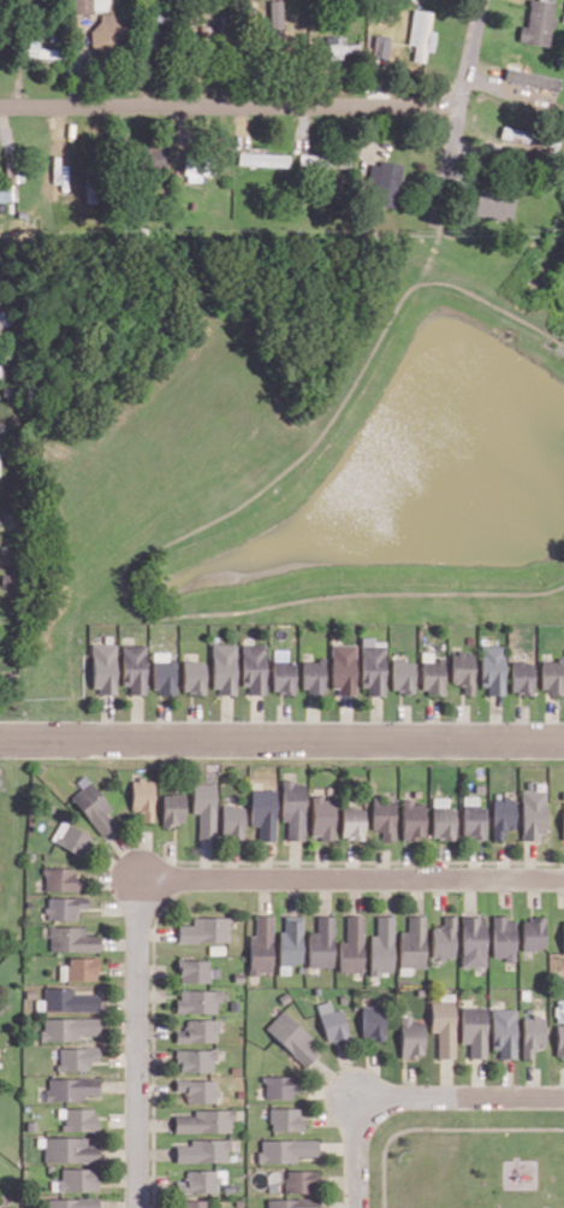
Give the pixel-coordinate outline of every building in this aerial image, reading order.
[(71,11),(110,12),(110,0),(72,0),(71,11)] [(271,39),(283,38),(282,0),(269,0),(271,39)] [(550,45),(554,0),(529,0),(527,26),(520,25),(518,42),(550,45)] [(424,62),(432,11),(413,8),(408,44),(415,45),(413,60),(424,62)] [(90,26),(91,51),(123,50),(121,13),(100,13),(100,25),(90,26)] [(386,60),(390,36),(376,34),(372,58),(386,60)] [(358,55),(358,43),(345,43),(345,35),(327,36),(327,56),(358,55)] [(63,48),(39,48),(39,40),(25,39),(25,56),(63,57),(63,48)] [(503,80),(557,90),(560,78),(505,67),(503,80)] [(546,148),(557,148),(558,137),(547,137),(546,148)] [(137,167),(168,168),(168,146),(138,145),(137,167)] [(238,164),(289,166),(289,154),(238,152),(238,164)] [(325,155),(299,154),(299,163),(324,164),(325,155)] [(328,166),(349,165),(348,155),(328,156),(328,166)] [(401,165),(371,160),(368,180),(375,182),(372,203),(394,207),(401,165)] [(19,172),(19,162),(5,162),(5,185),(0,184),(0,200),(15,201),(15,172),(19,172)] [(474,216),(511,221),(514,195),(477,191),(474,216)] [(384,695),(383,646),(372,646),(372,636),(360,636),(361,695),(384,695)] [(114,643),(91,643),(91,694),(114,694),(114,643)] [(143,644),(121,644),(121,685),(127,685),(127,694),(144,693),(143,644)] [(212,694),(234,694),(234,644),(211,644),(212,694)] [(242,694),(264,694),(263,644),(241,644),(242,694)] [(332,694),(354,694),(353,644),(331,644),(332,694)] [(503,645),(479,645),(480,686),(486,686),(487,695),(503,694),(503,645)] [(442,659),(431,659),(431,652),(421,652),(421,695),(443,695),(442,659)] [(473,653),(450,652),(450,684),(461,684),(461,694),(472,695),(473,653)] [(151,659),(151,692),(173,693),(173,659),(151,659)] [(389,660),(391,693),(414,691),(412,659),(389,660)] [(540,660),(540,693),(562,692),(562,659),(540,660)] [(301,692),(323,691),(322,660),(300,661),(301,692)] [(203,661),(181,661),(181,693),(204,693),(203,661)] [(270,662),(271,693),(293,692),(293,661),(270,662)] [(532,693),(532,661),(510,661),(510,693),(532,693)] [(115,824),(104,812),(110,808),(85,778),(66,793),(101,836),(115,824)] [(152,779),(130,779),(130,811),(141,811),(141,821),(153,821),(152,779)] [(304,781),(281,781),(282,820),(287,820),(288,840),(305,839),(304,781)] [(192,813),(198,813),(198,840),(216,839),(215,783),(191,784),(192,813)] [(275,788),(251,788),(251,825),(259,825),(259,840),(276,840),(275,788)] [(543,790),(521,790),(520,840),(542,840),(543,790)] [(184,825),(184,793),(161,793),(162,825),(184,825)] [(484,806),(477,806),(477,796),(461,795),(461,837),(483,838),(484,806)] [(334,796),(312,796),(312,838),(335,838),(334,796)] [(447,797),(432,796),(431,838),(453,839),(454,807),(447,807),(447,797)] [(394,798),(371,799),(372,830),(381,830),(382,840),(395,840),(394,798)] [(491,798),(491,839),(502,839),(502,830),(514,830),(514,798),(491,798)] [(401,838),(423,839),(424,801),(402,800),(401,838)] [(244,805),(222,805),(222,838),(244,838),(244,805)] [(341,838),(364,839),(364,807),(342,806),(341,838)] [(49,840),(82,856),(92,836),(58,820),(49,840)] [(43,890),(83,891),(83,877),(73,877),(73,868),(43,867),(43,890)] [(88,908),(88,896),(45,897),(45,920),(78,919),(77,908),(88,908)] [(275,914),(258,915),(258,934),(251,935),(252,973),(275,973),(275,914)] [(281,930),(282,974),(292,974),(292,963),(305,963),(304,915),(286,915),(286,930),(281,930)] [(335,967),(335,916),(319,915),(319,931),(310,931),(310,966),(335,967)] [(347,916),(348,942),(341,942),(341,971),(365,971),(364,915),(347,916)] [(371,974),(394,974),(394,915),(377,915),(377,935),(371,935),(371,974)] [(432,926),(432,957),(454,957),(454,916),(442,915),(442,926),(432,926)] [(180,942),(231,941),(231,916),(195,917),(195,925),(180,925),(180,942)] [(484,966),(483,916),(460,916),(461,966),(484,966)] [(514,958),(513,917),(491,917),(492,959),(514,958)] [(521,949),(544,949),(544,917),(521,917),(521,949)] [(101,950),(101,934),(85,934),(85,925),(50,926),(50,951),(101,950)] [(100,957),(70,957),(70,965),(60,965),(60,979),(100,980),(100,957)] [(180,981),(212,982),(212,960),(181,959),(180,981)] [(237,971),(236,979),(245,979),(245,971),(237,971)] [(46,1011),(101,1010),(101,994),(75,994),(75,987),(45,987),(46,1011)] [(220,1013),(220,990),(180,989),(179,1012),(220,1013)] [(280,995),(285,1002),(292,997),(289,990),(280,995)] [(232,1008),(241,1008),(241,1000),(232,1000),(232,1008)] [(343,1008),(334,1010),(332,1000),(318,1003),(328,1043),(350,1037),(343,1008)] [(437,1057),(454,1058),(454,1001),(431,1000),(430,1031),(437,1032),(437,1057)] [(363,1006),(364,1040),(386,1040),(385,1005),(363,1006)] [(485,1006),(460,1006),(460,1043),(468,1043),(468,1058),(485,1058),(485,1006)] [(490,1049),(497,1049),(497,1058),(514,1058),(514,1008),(491,1008),(490,1049)] [(323,1049),(283,1011),(267,1028),(307,1066),(323,1049)] [(562,1013),(562,1024),(554,1024),(555,1055),(563,1055),(563,1013),(562,1013)] [(521,1016),(521,1058),(532,1058),(532,1048),(543,1048),(543,1016),(521,1016)] [(101,1017),(42,1019),(43,1041),(81,1040),(81,1035),(101,1034),(101,1017)] [(401,1057),(424,1056),(423,1018),(401,1019),(401,1057)] [(178,1042),(220,1042),(220,1019),(188,1019),(188,1030),(177,1030),(178,1042)] [(91,1069),(91,1060),(101,1060),(101,1047),(59,1048),(60,1070),(91,1069)] [(179,1049),(179,1072),(217,1071),(216,1049),(179,1049)] [(266,1098),(296,1098),(296,1075),(266,1076),(266,1098)] [(48,1077),(48,1100),(85,1100),(85,1095),(101,1095),(101,1078),(48,1077)] [(188,1102),(219,1102),(219,1079),(177,1080),(178,1091),(188,1091),(188,1102)] [(98,1107),(59,1108),(59,1118),(64,1118),(65,1130),(98,1129),(98,1107)] [(304,1108),(272,1107),(271,1130),(303,1130),(304,1108)] [(234,1109),(196,1109),(196,1115),(176,1115),(176,1132),(234,1132),(234,1109)] [(88,1137),(46,1136),(45,1161),(103,1163),(103,1145),(88,1145),(88,1137)] [(178,1145),(178,1162),(230,1161),(230,1138),(192,1139),(192,1145),(178,1145)] [(260,1140),(260,1162),(298,1162),(298,1156),(318,1156),(318,1139),(260,1140)] [(100,1191),(100,1168),(61,1168),(61,1190),(100,1191)] [(227,1169),(187,1170),(187,1181),(177,1181),(178,1193),(218,1192),(217,1183),(227,1182),(227,1169)] [(286,1170),(286,1192),(318,1192),(319,1171),(286,1170)] [(47,1198),(48,1207),(101,1207),(100,1198),(47,1198)] [(268,1207),(318,1207),(318,1198),(268,1198),(268,1207)]
